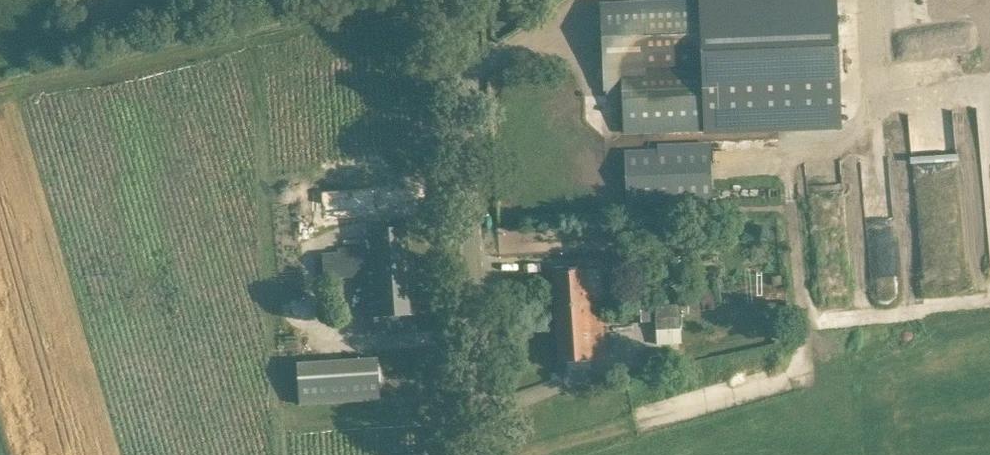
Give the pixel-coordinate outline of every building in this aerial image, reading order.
[(601,2),(604,92),(621,91),(623,133),(716,129),(716,130),(775,128),(841,126),(836,0),(659,0),(601,2)] [(626,202),(687,200),(712,199),(710,142),(658,143),(658,151),(624,152),(626,202)] [(338,253),(322,254),(322,257),(324,278),(340,277),(353,276),(353,274),(356,274),(356,272),(361,272),(361,275),(364,318),(375,317),(376,330),(393,329),(413,328),(409,272),(406,227),(387,228),(372,228),(373,254),(360,255),(360,247),(338,249),(338,253)] [(554,271),(557,317),(603,313),(599,268),(554,271)] [(631,289),(633,322),(651,321),(649,288),(631,289)] [(679,304),(655,305),(656,317),(680,316),(679,304)] [(603,313),(557,317),(561,362),(606,359),(603,313)] [(680,316),(656,317),(656,329),(681,328),(680,316)] [(669,350),(655,351),(656,370),(670,369),(669,350)] [(376,357),(297,362),(300,404),(313,403),(379,399),(376,357)]
